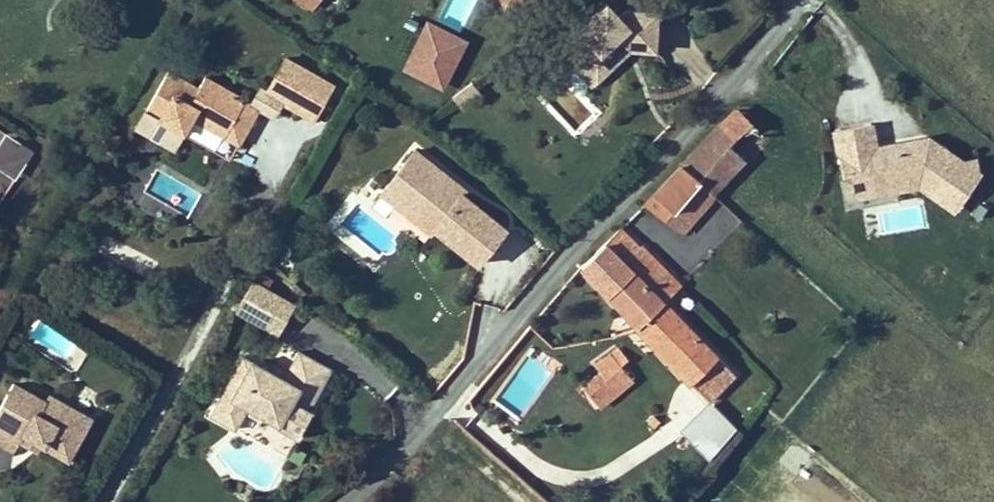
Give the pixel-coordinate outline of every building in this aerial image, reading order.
[(324,0),(291,0),(313,16),(324,0)] [(609,5),(565,47),(581,63),(595,63),(608,74),(626,56),(622,51),(627,46),(631,50),(656,51),(657,14),(627,13),(621,18),(609,5)] [(468,43),(426,22),(401,73),(443,94),(468,43)] [(622,51),(626,56),(631,50),(627,46),(622,51)] [(581,63),(576,67),(595,87),(608,74),(595,63),(581,63)] [(266,101),(300,120),(318,87),(284,69),(266,101)] [(170,74),(146,110),(183,134),(192,121),(206,130),(227,93),(208,81),(199,93),(170,74)] [(300,120),(314,128),(332,95),(318,87),(300,120)] [(224,142),(247,107),(227,93),(206,130),(224,142)] [(224,142),(237,151),(260,116),(247,107),(224,142)] [(718,129),(747,156),(763,138),(736,110),(718,129)] [(872,127),(829,135),(845,206),(919,194),(955,218),(981,177),(928,140),(878,148),(872,127)] [(701,183),(713,194),(747,156),(718,129),(682,166),(701,183)] [(34,148),(7,130),(0,141),(0,165),(16,175),(34,148)] [(119,145),(110,139),(102,155),(111,160),(119,145)] [(391,209),(428,238),(431,234),(476,270),(505,234),(458,197),(454,202),(438,189),(445,180),(412,153),(386,186),(400,197),(391,209)] [(645,204),(657,214),(667,203),(676,210),(701,183),(682,166),(660,190),(645,204)] [(454,202),(458,197),(462,192),(445,180),(438,189),(454,202)] [(667,203),(657,214),(682,233),(715,196),(713,194),(701,183),(676,210),(667,203)] [(391,209),(400,197),(386,186),(377,198),(391,209)] [(621,229),(583,267),(639,327),(665,302),(681,286),(642,248),(640,249),(621,229)] [(237,315),(250,322),(266,294),(253,287),(237,315)] [(250,322),(277,337),(293,309),(266,294),(250,322)] [(709,402),(735,375),(665,302),(639,327),(709,402)] [(609,356),(594,366),(600,377),(587,387),(599,414),(634,386),(622,366),(629,360),(618,347),(609,356)] [(277,428),(288,408),(307,417),(332,371),(298,353),(287,373),(282,383),(265,374),(249,366),(229,403),(220,398),(208,420),(235,434),(246,412),(277,428)] [(282,383),(287,373),(270,364),(265,374),(282,383)] [(43,447),(42,450),(69,466),(85,437),(59,422),(66,409),(36,391),(31,400),(15,390),(0,416),(0,448),(16,457),(21,449),(27,438),(43,447)] [(277,432),(298,443),(311,419),(307,417),(288,408),(277,428),(279,429),(277,432)] [(66,409),(59,422),(85,437),(93,424),(66,409)] [(43,447),(27,438),(21,449),(37,459),(42,450),(43,447)]
